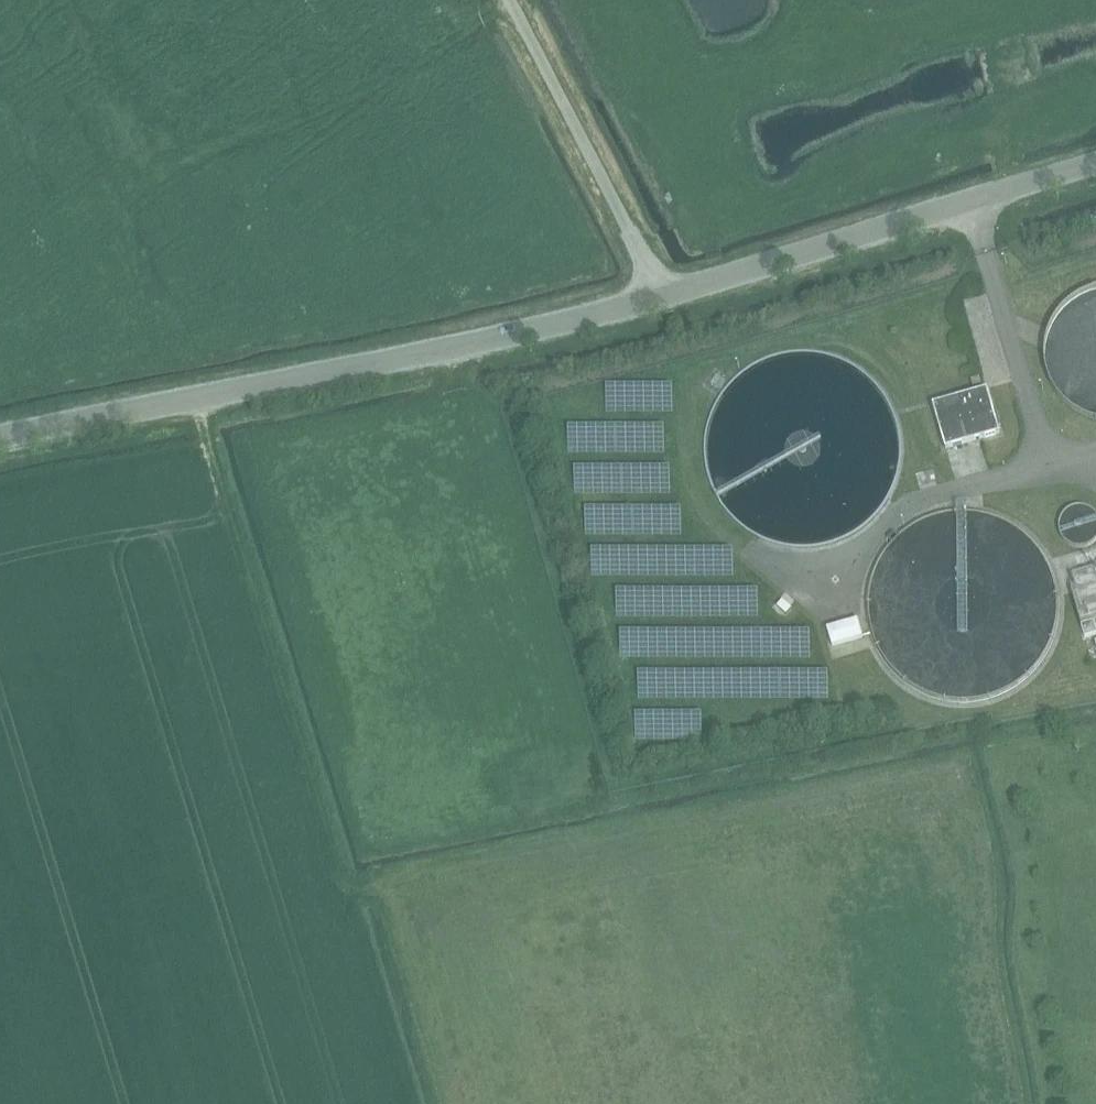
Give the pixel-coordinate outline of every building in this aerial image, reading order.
[(1000,433),(987,389),(933,404),(945,449),(1000,433)] [(1094,513),(1090,509),(1082,507),(1079,507),(1074,508),(1067,513),(1064,516),(1062,520),(1061,527),(1063,534),(1067,541),(1074,545),(1079,546),(1082,546),(1090,544),(1095,540),(1095,538),(1095,515),(1094,513)]
